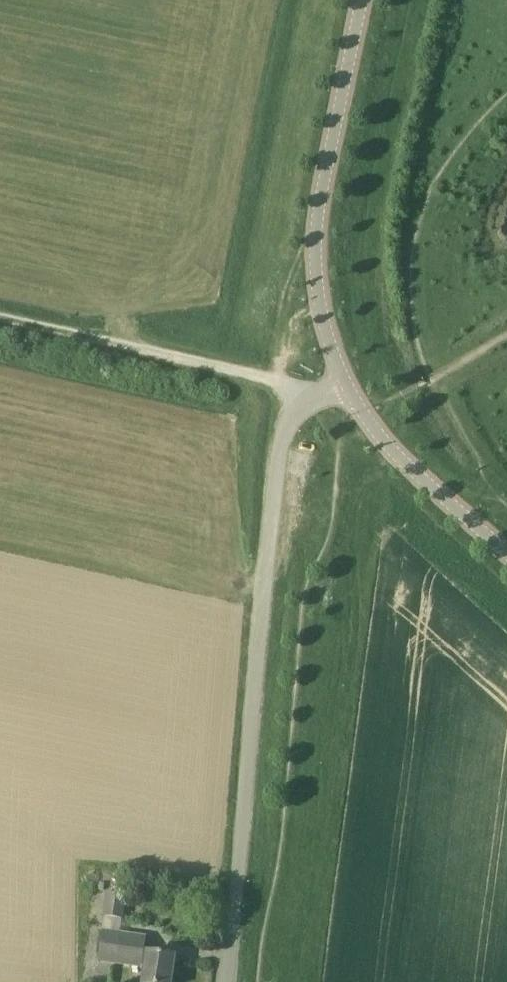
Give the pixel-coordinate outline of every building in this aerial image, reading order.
[(105,917),(122,919),(125,895),(108,893),(105,917)] [(174,956),(143,952),(145,938),(102,932),(98,960),(145,967),(143,981),(170,981),(174,956)]
